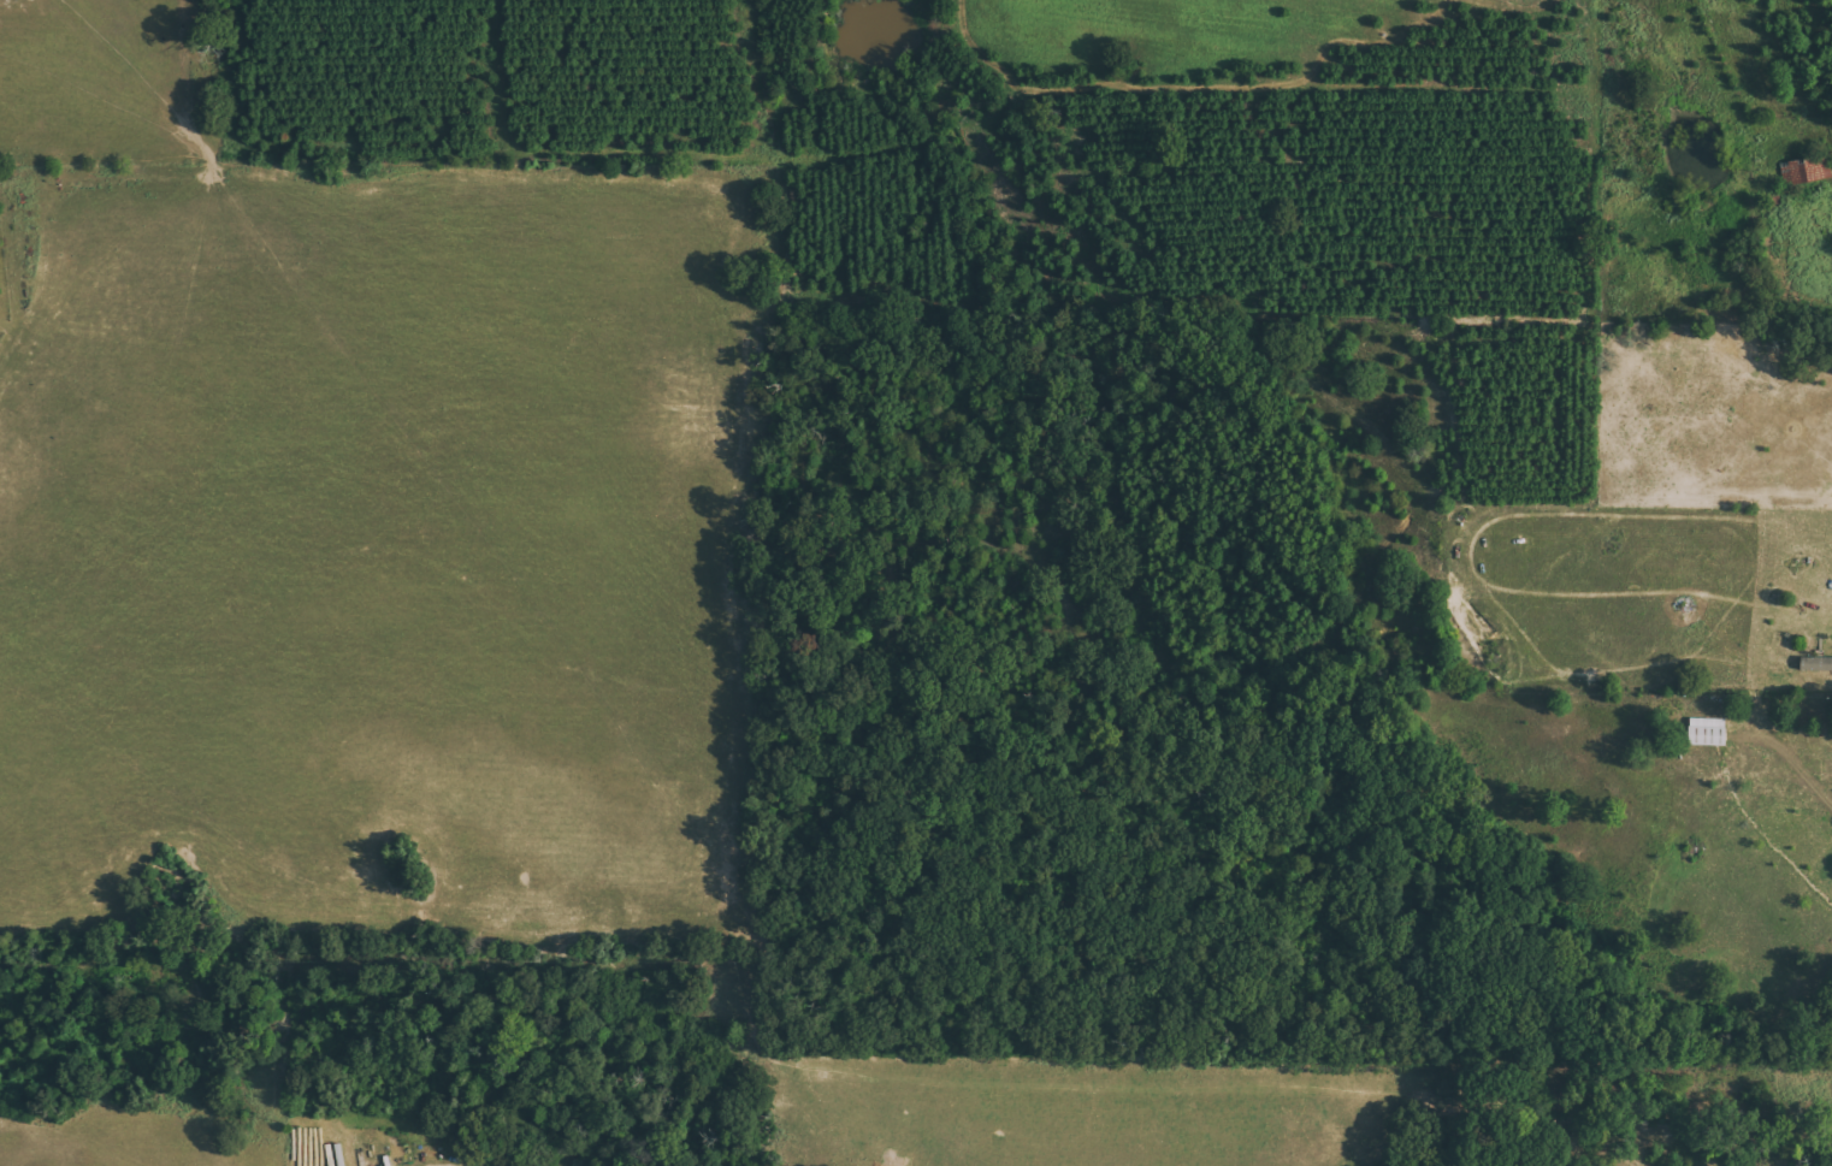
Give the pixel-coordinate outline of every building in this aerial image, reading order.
[(1784,187),(1831,182),(1831,175),(1830,158),(1782,163),(1784,187)] [(1802,657),(1802,671),(1831,672),(1831,658),(1802,657)] [(1693,745),(1729,746),(1730,719),(1694,718),(1693,745)]
